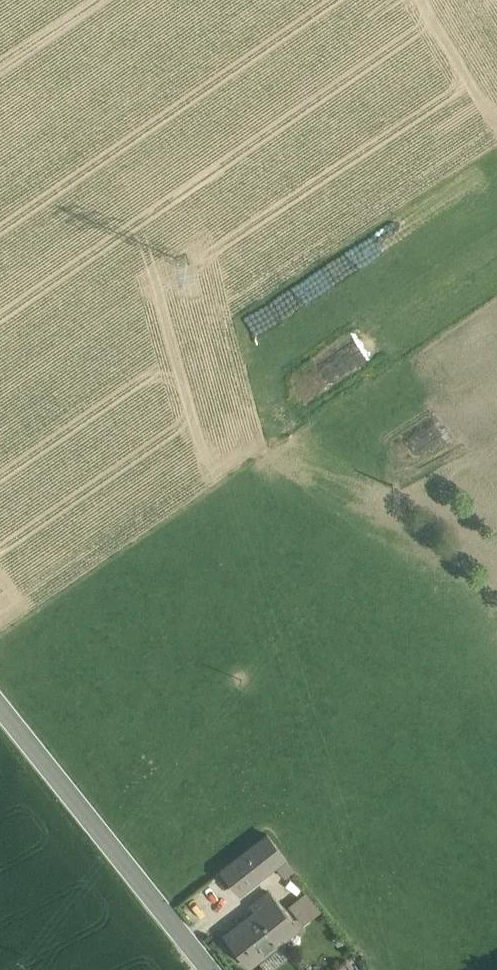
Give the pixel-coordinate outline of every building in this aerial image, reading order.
[(267,835),(245,852),(254,863),(232,880),(240,891),(285,856),(267,835)] [(245,852),(223,869),(232,880),(254,863),(245,852)] [(255,910),(225,934),(250,965),(298,928),(268,890),(250,904),(255,910)]
